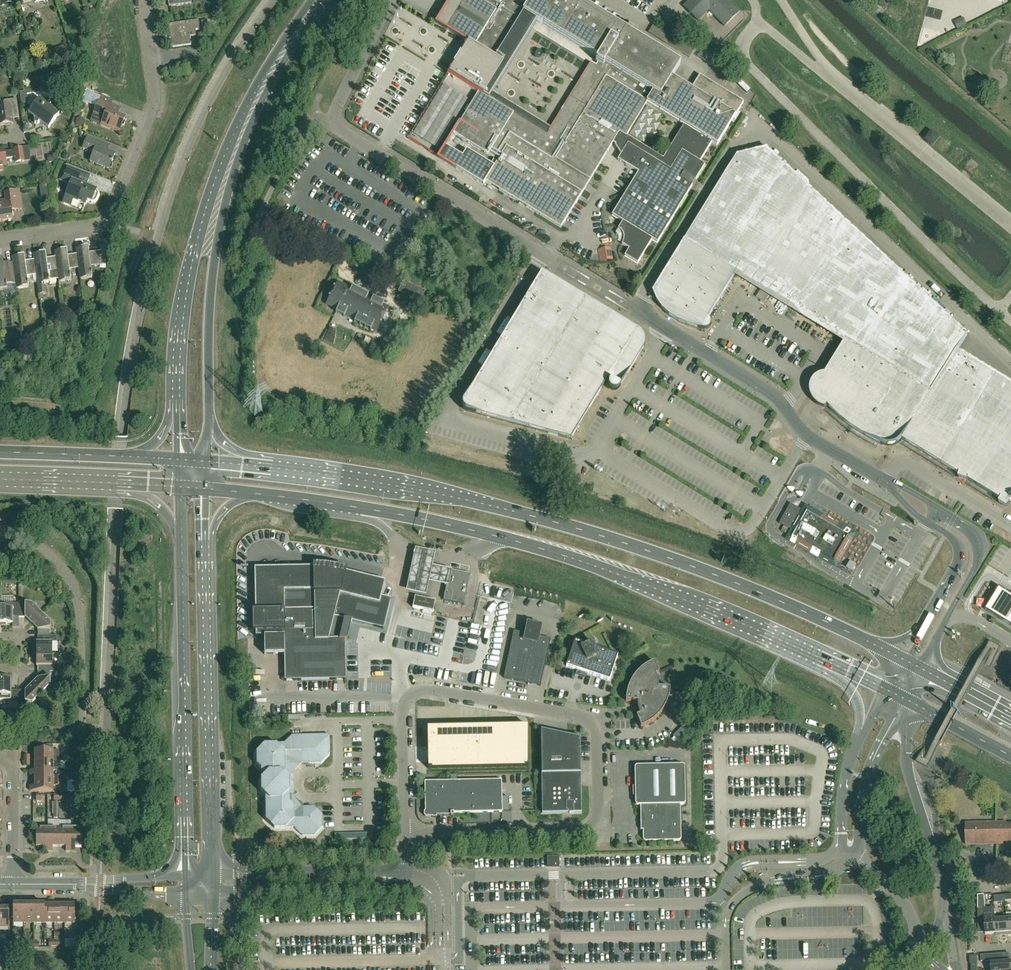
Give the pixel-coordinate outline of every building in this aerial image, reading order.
[(454,78),(449,74),(451,71),(450,70),(448,74),(478,93),(438,158),(456,169),(483,185),(485,182),(495,188),(506,195),(509,197),(519,203),(526,207),(533,211),(536,213),(561,228),(562,226),(564,223),(571,211),(573,208),(578,201),(580,197),(586,187),(588,184),(594,173),(596,170),(601,163),(608,151),(613,143),(624,150),(618,160),(627,166),(636,172),(638,173),(625,195),(623,197),(615,210),(612,215),(623,222),(618,229),(621,232),(623,236),(623,241),(621,245),(629,249),(624,256),(637,264),(652,240),(657,243),(692,186),(676,176),(680,170),(696,180),(704,166),(699,162),(711,143),(717,146),(721,139),(724,133),(731,123),(735,116),(743,103),(699,76),(691,89),(682,84),(672,77),(680,64),(659,51),(576,0),(450,0),(436,23),(467,42),(464,47),(471,51),(464,62),(462,62),(461,63),(460,65),(461,67),(454,78)] [(726,0),(691,0),(684,7),(698,22),(709,11),(725,27),(739,13),(726,0)] [(164,41),(170,40),(171,48),(191,45),(190,37),(196,36),(195,28),(199,27),(198,20),(162,26),(164,41)] [(690,57),(695,49),(671,34),(671,33),(654,23),(649,33),(690,57)] [(546,88),(535,109),(543,113),(554,92),(546,88)] [(19,118),(17,99),(4,101),(5,107),(0,108),(0,126),(13,124),(12,119),(19,118)] [(34,106),(28,113),(35,118),(34,119),(35,124),(38,124),(40,122),(48,129),(59,114),(49,107),(48,99),(40,100),(39,99),(38,100),(33,100),(34,106)] [(121,110),(111,106),(99,101),(93,114),(104,118),(101,125),(119,132),(125,118),(118,116),(121,110)] [(941,138),(932,132),(926,141),(934,147),(941,138)] [(115,154),(108,152),(110,145),(87,137),(83,148),(94,153),(90,162),(108,169),(115,154)] [(955,143),(945,149),(951,157),(960,150),(955,143)] [(24,161),(22,148),(14,149),(14,151),(4,152),(0,152),(0,171),(3,170),(2,166),(6,166),(5,159),(15,157),(16,162),(24,161)] [(737,275),(737,274),(846,341),(845,341),(846,341),(843,345),(825,375),(820,376),(815,379),(812,383),(810,388),(810,393),(811,398),(814,403),(818,406),(823,408),(825,407),(826,405),(832,412),(840,418),(851,428),(869,439),(882,446),(886,447),(891,448),(895,447),(899,444),(902,441),(942,465),(997,375),(957,350),(967,334),(767,149),(738,156),(654,293),(657,302),(663,311),(671,318),(679,323),(689,327),(698,329),(702,330),(705,330),(708,330),(711,327),(711,324),(710,321),(709,320),(737,275)] [(67,180),(72,182),(63,204),(71,207),(74,201),(85,205),(86,200),(91,202),(93,202),(95,202),(97,200),(98,196),(98,194),(97,192),(96,191),(87,187),(91,176),(65,166),(59,180),(66,183),(67,180)] [(21,210),(19,191),(5,193),(6,203),(0,203),(0,220),(2,221),(12,219),(11,211),(21,210)] [(77,254),(79,268),(80,279),(92,278),(90,267),(99,266),(102,251),(89,253),(88,247),(76,248),(77,254)] [(598,250),(599,253),(600,262),(612,259),(611,251),(610,247),(598,250)] [(58,279),(59,282),(71,280),(69,270),(79,268),(77,254),(67,256),(67,250),(55,251),(56,257),(58,279)] [(58,279),(56,257),(46,258),(45,253),(34,254),(34,260),(36,275),(39,295),(46,294),(45,284),(56,282),(56,280),(58,279)] [(36,275),(34,260),(25,261),(24,255),(12,257),(13,263),(15,277),(16,284),(17,289),(28,287),(27,276),(36,275)] [(6,286),(7,286),(7,285),(16,284),(15,277),(13,263),(4,264),(3,258),(0,259),(0,290),(7,289),(6,286)] [(464,411),(465,411),(516,425),(571,440),(607,380),(620,388),(644,348),(644,347),(644,346),(645,344),(645,343),(645,342),(644,340),(644,339),(644,337),(643,336),(642,335),(641,334),(640,333),(639,332),(638,331),(540,275),(499,342),(463,403),(462,404),(462,405),(462,406),(462,407),(462,408),(463,408),(463,409),(464,410),(464,411)] [(404,281),(398,291),(420,302),(425,292),(404,281)] [(345,287),(338,283),(327,304),(337,309),(336,312),(336,313),(344,317),(345,316),(355,321),(354,322),(370,330),(371,329),(376,332),(389,307),(383,305),(384,303),(373,298),(372,299),(368,297),(368,295),(352,287),(351,289),(346,286),(345,287)] [(997,375),(942,465),(1007,505),(1009,501),(1010,500),(1010,383),(997,375)] [(790,538),(835,564),(837,561),(839,562),(852,540),(850,539),(852,535),(842,530),(843,528),(830,521),(829,523),(807,510),(790,538)] [(434,554),(415,550),(407,592),(426,596),(430,579),(447,583),(449,571),(431,567),(434,554)] [(266,655),(284,654),(285,681),(346,679),(345,638),(342,639),(342,629),(345,619),(384,628),(391,598),(382,596),(385,581),(335,569),(335,570),(324,568),(324,567),(254,568),(256,637),(266,637),(266,655)] [(449,571),(447,583),(443,600),(464,605),(470,575),(449,571)] [(986,610),(1010,626),(1010,596),(1005,592),(1006,592),(999,588),(996,593),(994,597),(993,597),(994,597),(991,601),(991,602),(986,610)] [(412,607),(433,612),(434,606),(435,601),(415,597),(413,602),(412,607)] [(0,624),(12,623),(12,618),(18,617),(18,605),(13,605),(13,604),(0,604),(0,608),(0,624)] [(25,617),(31,624),(41,613),(32,604),(25,604),(25,605),(18,605),(18,617),(25,617)] [(37,630),(37,636),(49,636),(49,630),(50,630),(50,622),(41,613),(31,624),(37,630)] [(526,634),(514,631),(504,678),(541,686),(551,639),(539,637),(540,630),(537,626),(531,625),(527,627),(526,634)] [(56,642),(56,636),(49,636),(37,636),(37,642),(36,642),(36,654),(52,654),(53,642),(56,642)] [(586,645),(574,641),(566,667),(577,670),(576,674),(579,675),(589,646),(586,645)] [(589,646),(579,675),(586,677),(587,674),(609,681),(618,655),(596,648),(595,649),(592,642),(586,645),(589,646)] [(38,666),(38,672),(50,672),(69,672),(69,666),(53,666),(52,654),(36,654),(36,666),(38,666)] [(659,674),(654,662),(652,663),(650,664),(647,665),(645,667),(643,668),(641,670),(639,672),(637,673),(636,675),(634,677),(632,679),(631,682),(630,684),(629,686),(628,689),(627,691),(627,694),(626,696),(626,699),(626,701),(626,704),(627,706),(627,709),(627,711),(628,714),(629,716),(629,719),(630,721),(637,718),(641,728),(643,727),(645,726),(648,724),(650,723),(652,722),(654,720),(656,718),(658,717),(660,715),(661,713),(663,710),(664,708),(665,706),(666,704),(667,701),(668,699),(669,696),(669,694),(669,691),(669,689),(658,688),(658,686),(658,683),(658,681),(657,679),(656,677),(656,675),(659,674)] [(38,678),(31,684),(41,694),(50,685),(50,678),(50,672),(38,672),(38,678)] [(16,702),(16,690),(11,690),(11,679),(0,679),(0,699),(11,699),(11,702),(16,702)] [(16,690),(16,702),(17,702),(17,710),(25,710),(25,704),(32,704),(41,694),(31,684),(25,690),(16,690)] [(528,726),(427,728),(428,769),(528,767),(528,726)] [(673,727),(664,737),(668,741),(678,732),(673,727)] [(542,813),(562,813),(562,809),(566,809),(566,810),(569,813),(574,813),(581,813),(580,739),(578,738),(578,734),(568,734),(568,736),(541,730),(542,813)] [(321,763),(329,755),(328,734),(292,735),(284,743),(264,744),(256,752),(256,764),(265,772),(265,776),(261,780),(261,792),(269,800),(269,804),(265,808),(265,820),(274,828),(294,828),(302,836),(314,836),(322,827),(322,815),(314,807),(302,807),(290,796),(293,792),(294,792),(293,778),(290,775),(301,764),(321,763)] [(35,761),(59,761),(59,760),(53,760),(53,750),(44,750),(44,747),(35,747),(35,750),(35,761)] [(30,771),(53,771),(59,771),(59,761),(35,761),(35,771),(30,771)] [(645,841),(679,841),(681,839),(680,805),(683,805),(685,803),(684,766),(683,765),(636,766),(634,767),(635,804),(637,806),(640,806),(641,823),(643,823),(643,840),(645,841)] [(53,771),(30,771),(30,776),(35,776),(35,782),(63,782),(63,776),(53,776),(53,771)] [(437,817),(437,816),(450,815),(451,816),(454,816),(454,813),(502,812),(501,780),(425,782),(425,812),(424,812),(424,815),(426,816),(432,816),(432,818),(437,817)] [(63,782),(35,782),(35,786),(30,786),(30,791),(53,791),(53,786),(63,786),(63,782)] [(76,828),(70,828),(70,851),(75,851),(75,847),(82,847),(82,821),(76,821),(76,828)] [(997,830),(996,822),(966,823),(966,844),(997,844),(997,838),(998,838),(998,830),(997,830)] [(997,844),(1003,844),(1003,842),(1010,841),(1010,824),(1006,824),(1006,822),(996,822),(997,830),(998,830),(998,838),(997,838),(997,844)] [(47,851),(48,828),(36,828),(36,847),(43,847),(43,851),(47,851)] [(59,828),(48,828),(47,851),(52,851),(52,847),(59,847),(59,828)] [(59,828),(59,847),(65,847),(65,851),(70,851),(70,828),(59,828)] [(560,856),(547,856),(547,867),(560,867),(560,856)] [(79,908),(79,902),(74,902),(74,905),(64,905),(64,923),(75,923),(75,908),(79,908)] [(23,923),(23,904),(13,904),(13,923),(23,923)] [(23,904),(23,923),(33,923),(33,904),(23,904)] [(33,904),(33,923),(44,923),(44,904),(33,904)] [(44,904),(44,923),(54,923),(54,905),(44,904)] [(54,905),(54,923),(64,923),(64,905),(54,905)] [(984,908),(978,908),(978,921),(984,921),(985,934),(996,933),(994,909),(984,910),(984,908)] [(9,927),(9,909),(0,909),(0,927),(9,927)] [(994,909),(996,933),(999,933),(1000,935),(1007,935),(1006,913),(1005,913),(1006,919),(995,920),(995,914),(994,909)] [(990,955),(980,955),(981,962),(990,961),(991,969),(1010,969),(1010,961),(998,962),(998,954),(990,955)]
